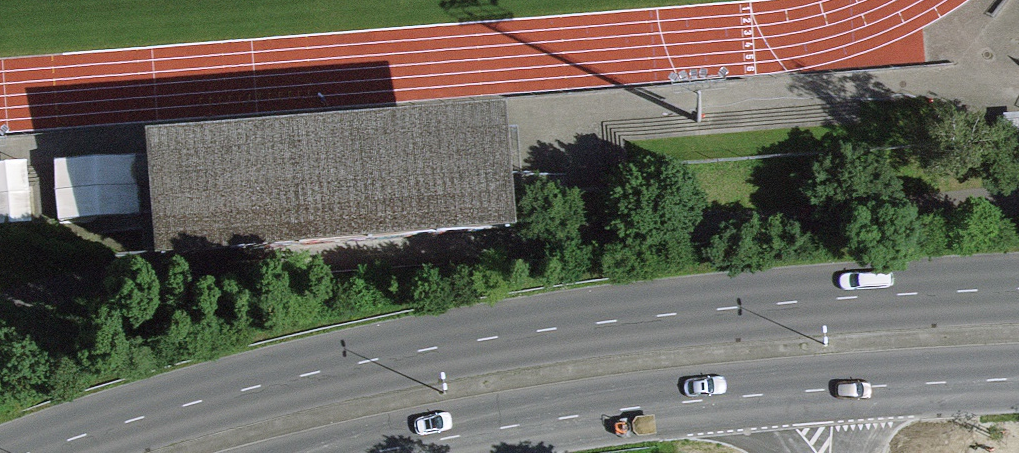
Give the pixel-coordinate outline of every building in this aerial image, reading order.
[(507,128),(143,157),(151,258),(515,229),(507,128)]
